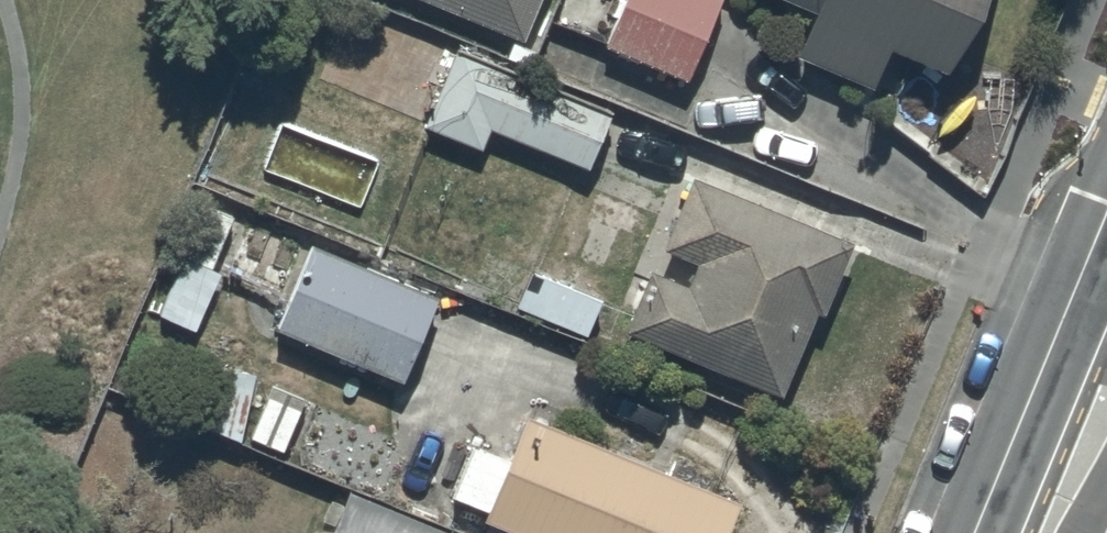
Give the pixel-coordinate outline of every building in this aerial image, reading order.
[(522,32),(535,0),(448,0),(522,32)] [(541,53),(625,86),(637,55),(691,76),(720,0),(623,0),(607,42),(554,21),(541,53)] [(814,4),(796,48),(875,79),(893,36),(949,58),(973,0),(805,0),(814,4)] [(610,107),(455,41),(424,118),(482,143),(492,120),(587,161),(610,107)] [(852,234),(694,169),(666,242),(694,254),(685,276),(651,261),(626,321),(782,385),(815,305),(822,307),(852,234)] [(310,235),(274,318),(403,374),(439,291),(310,235)] [(211,263),(182,255),(158,308),(193,326),(208,297),(212,300),(221,282),(214,278),(219,267),(211,263)] [(603,294),(531,265),(518,302),(588,331),(603,294)] [(254,367),(217,360),(206,421),(240,434),(254,367)] [(523,403),(507,450),(473,436),(453,487),(488,501),(483,514),(489,516),(482,532),(720,532),(737,489),(523,403)] [(350,483),(328,532),(449,532),(452,526),(350,483)]
